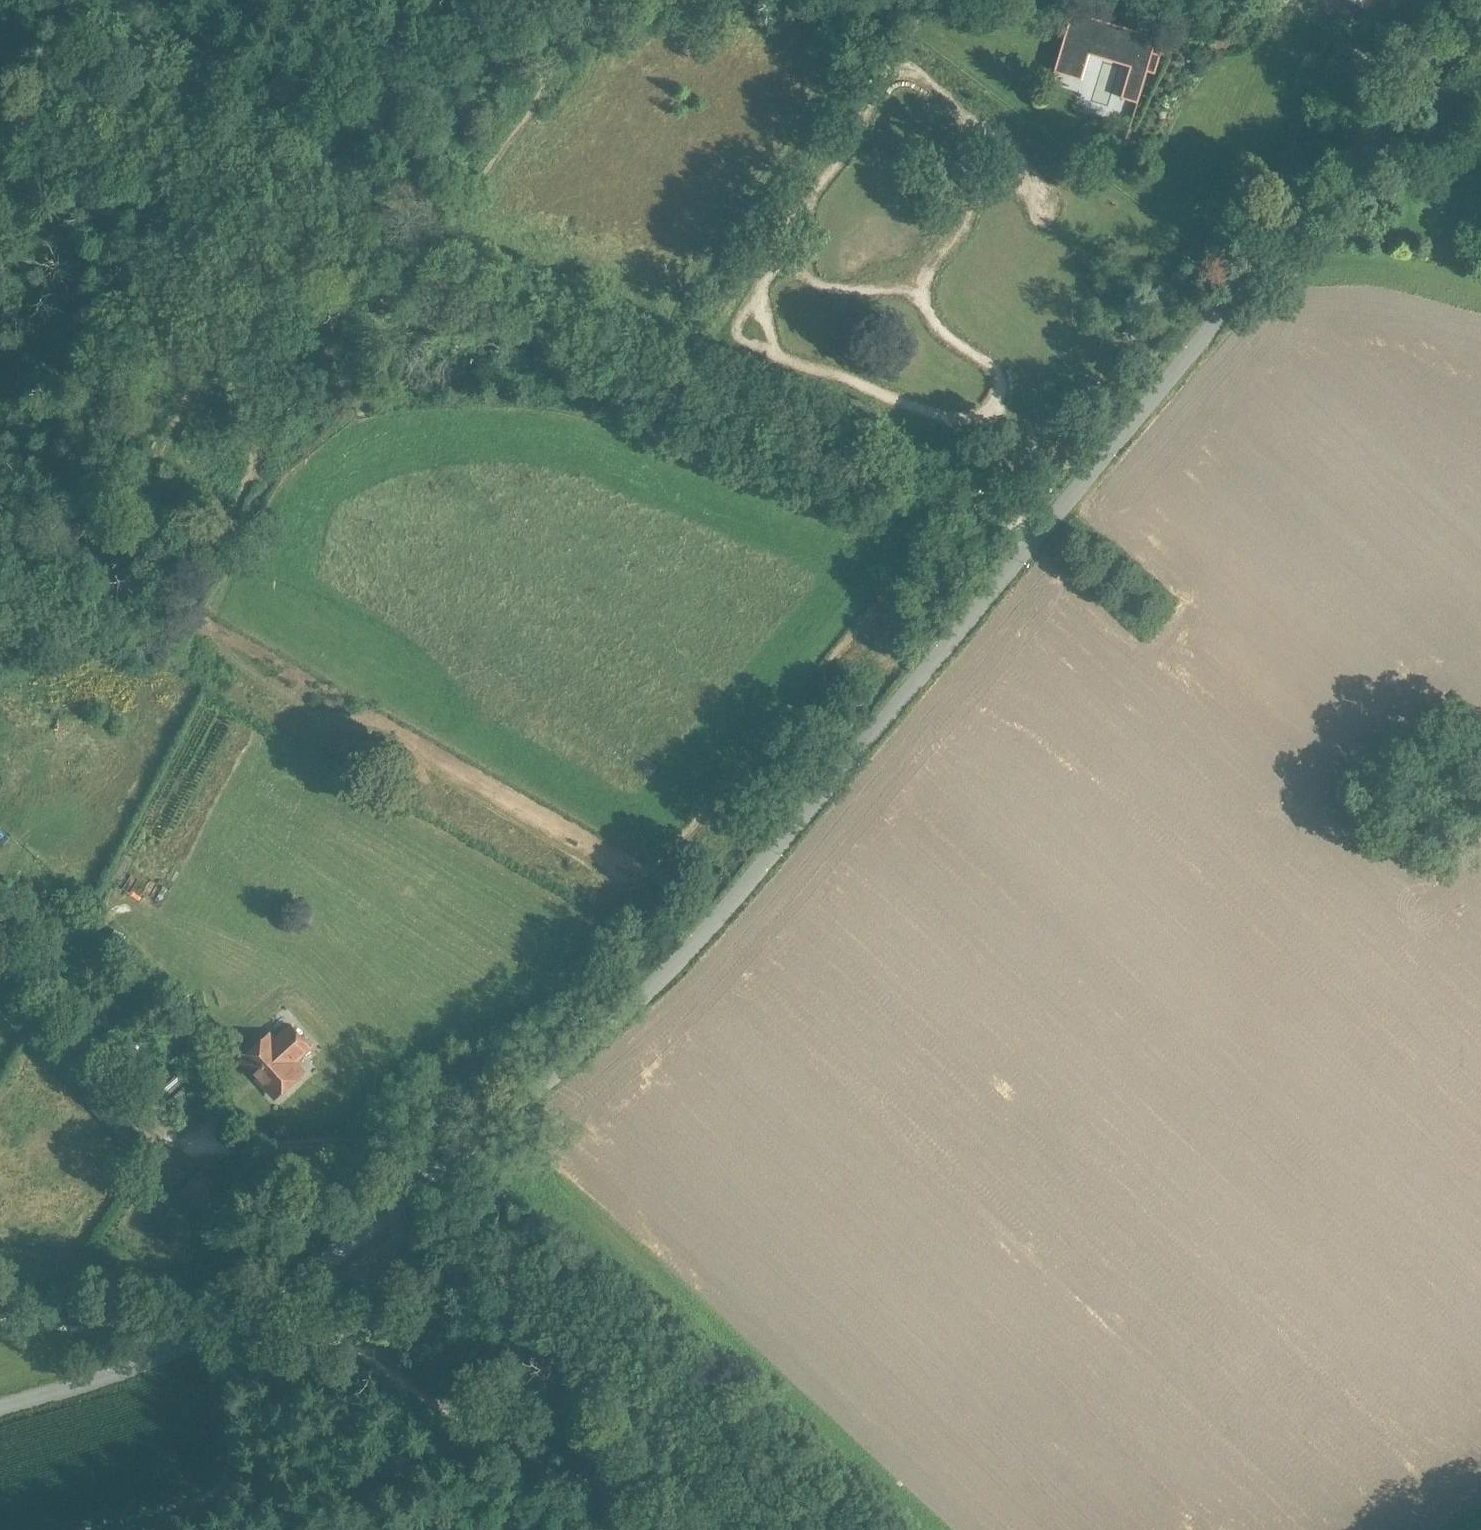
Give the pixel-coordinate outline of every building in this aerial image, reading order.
[(1075,11),(1057,72),(1084,80),(1092,55),(1096,57),(1125,65),(1133,67),(1124,98),(1140,103),(1150,71),(1157,74),(1163,54),(1156,52),(1160,37),(1075,11)] [(268,1034),(247,1054),(259,1067),(254,1072),(255,1073),(255,1076),(260,1082),(264,1082),(276,1096),(302,1072),(292,1061),(298,1055),(299,1057),(310,1047),(290,1025),(273,1040),(268,1034)]
